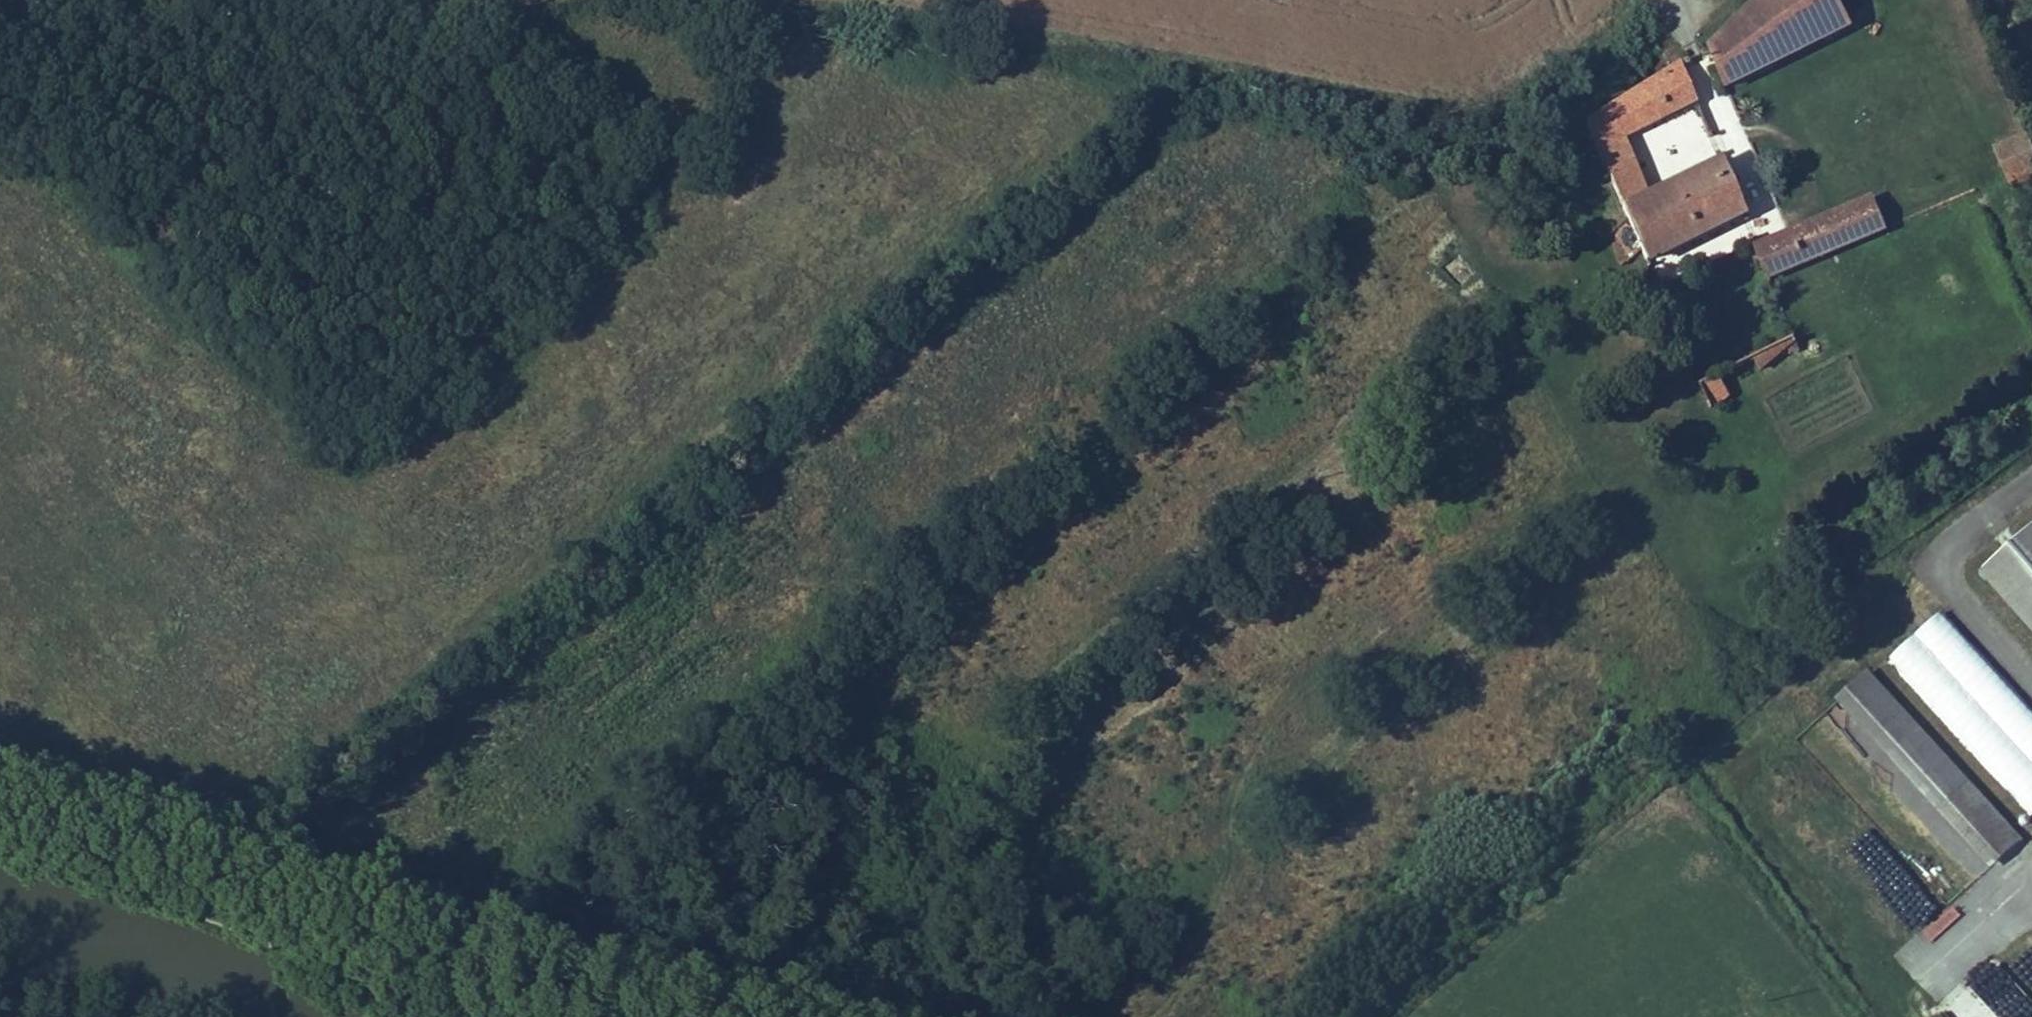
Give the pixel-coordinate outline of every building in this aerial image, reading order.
[(1708,44),(1727,82),(1853,22),(1839,0),(1754,0),(1708,44)] [(1631,93),(1582,123),(1639,254),(1740,210),(1716,157),(1644,190),(1620,130),(1691,101),(1676,67),(1631,93)] [(1998,145),(2013,179),(2031,170),(2031,137),(2030,131),(1998,145)] [(1875,195),(1756,246),(1769,278),(1888,226),(1875,195)] [(1795,338),(1753,356),(1760,371),(1799,345),(1795,338)] [(1717,371),(1699,378),(1711,402),(1726,392),(1717,371)] [(1980,571),(2031,628),(2031,526),(1980,571)] [(1940,610),(1886,659),(2031,818),(2031,711),(1940,610)] [(1837,701),(1939,815),(1988,869),(2019,841),(1867,673),(1837,701)]
